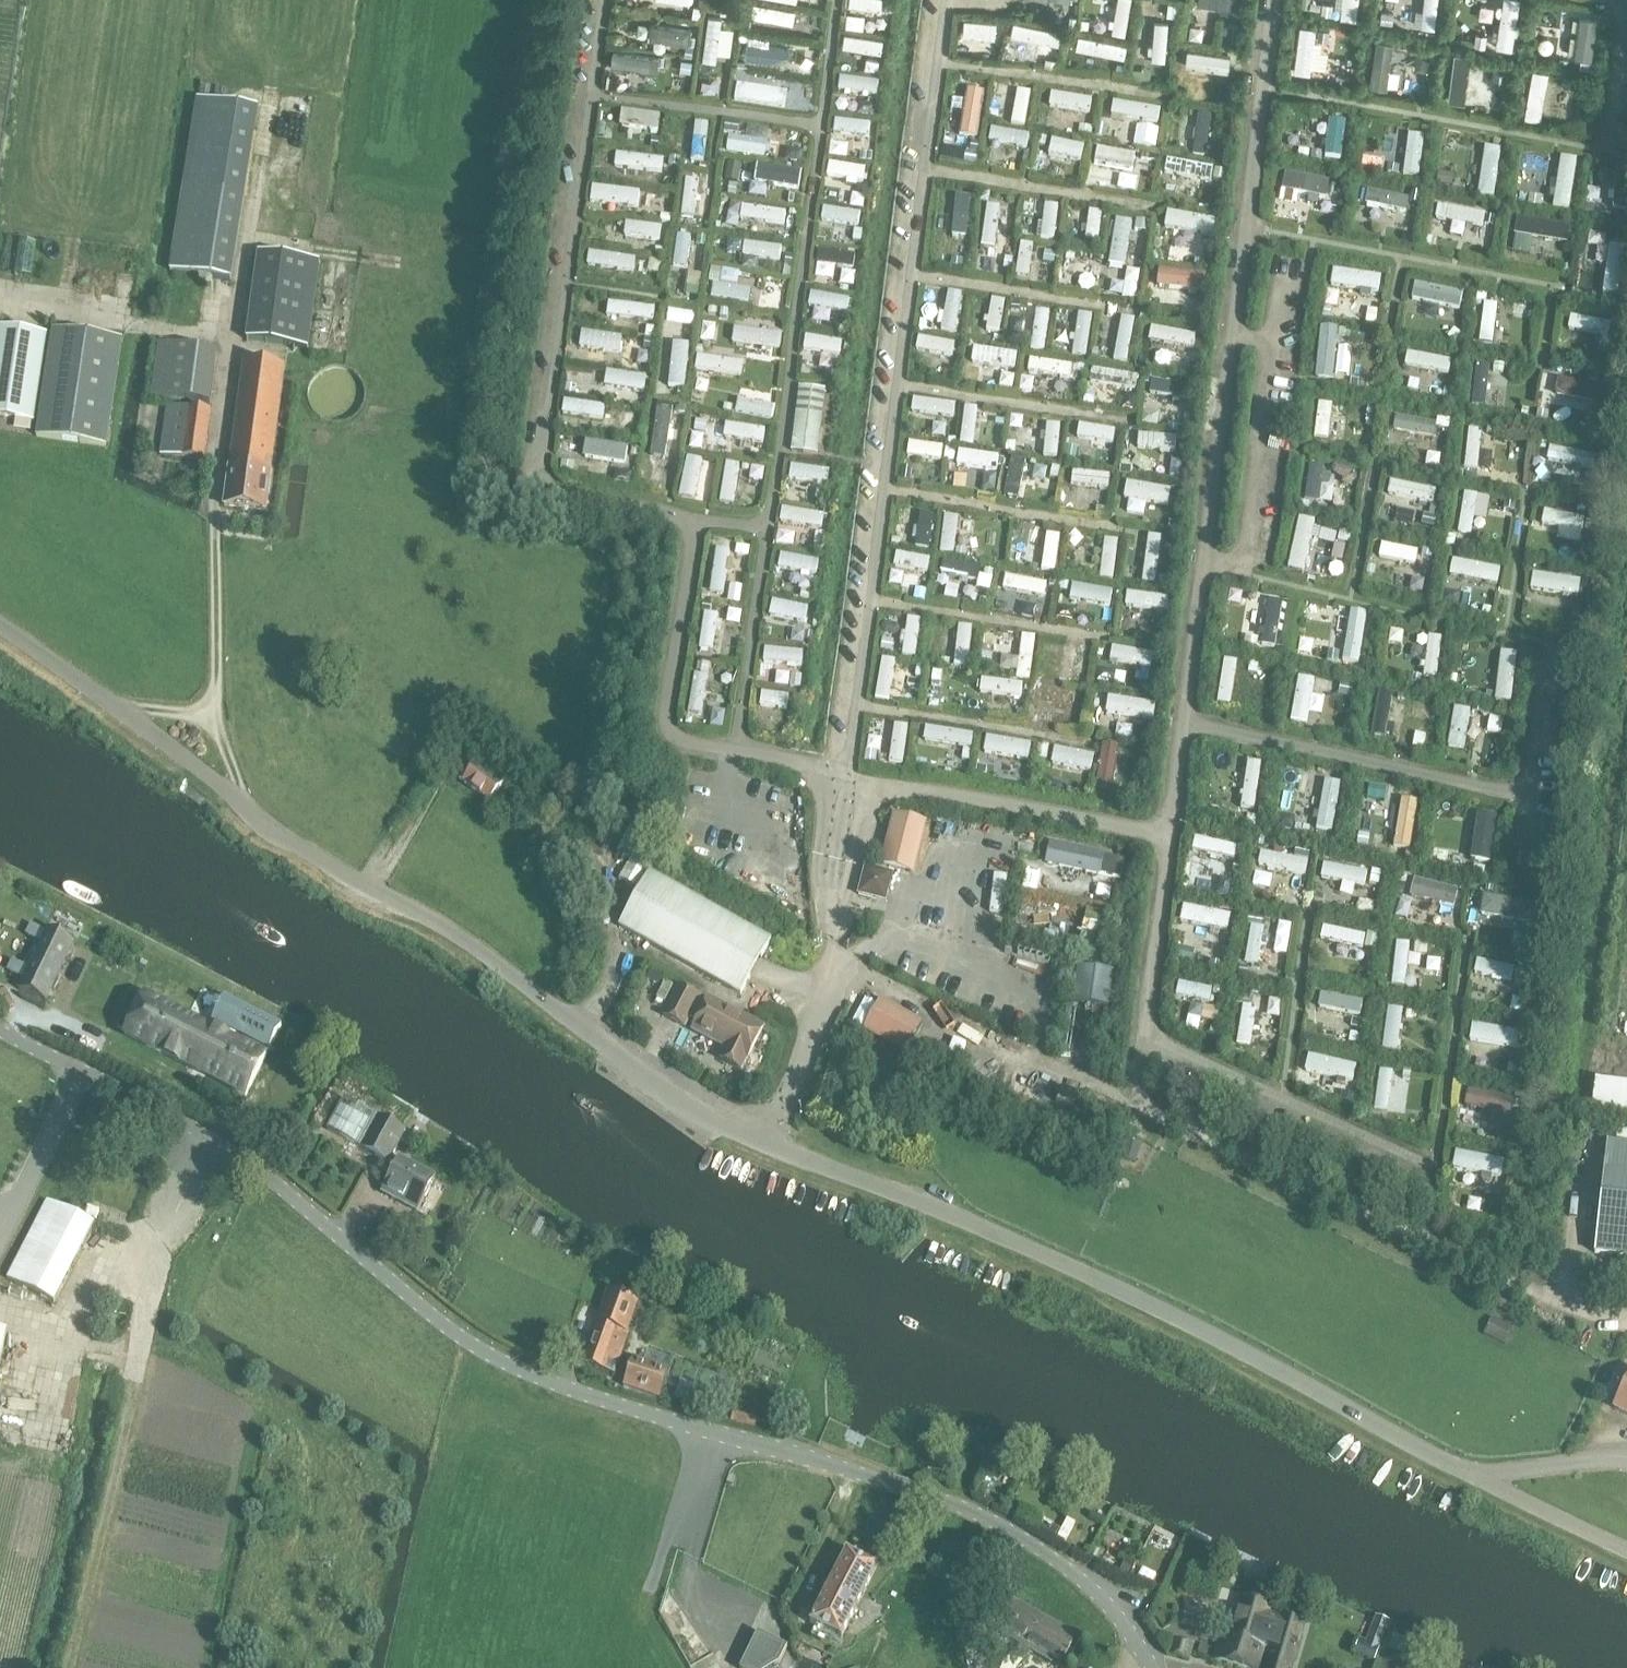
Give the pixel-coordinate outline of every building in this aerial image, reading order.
[(882,9),(883,0),(850,0),(849,4),(882,9)] [(1110,29),(1124,32),(1130,0),(1115,0),(1110,29)] [(1341,16),(1356,18),(1358,0),(1343,0),(1341,16)] [(1421,26),(1434,28),(1438,0),(1425,0),(1421,26)] [(1496,45),(1514,48),(1520,0),(1501,0),(1496,45)] [(794,22),(796,8),(754,2),(752,16),(794,22)] [(847,23),(865,24),(865,11),(848,10),(847,23)] [(703,58),(717,60),(723,15),(710,13),(703,58)] [(1596,16),(1579,14),(1574,56),(1590,59),(1596,16)] [(961,31),(995,37),(997,23),(964,18),(961,31)] [(1148,57),(1165,60),(1171,21),(1154,18),(1148,57)] [(650,20),(648,36),(689,42),(691,26),(650,20)] [(1011,20),(1009,35),(1057,43),(1059,28),(1011,20)] [(1299,25),(1293,69),(1310,71),(1316,28),(1299,25)] [(843,46),(881,52),(883,37),(845,32),(843,46)] [(1077,34),(1075,45),(1124,54),(1126,42),(1077,34)] [(787,61),(789,45),(748,39),(745,55),(787,61)] [(1387,85),(1393,40),(1380,39),(1374,83),(1387,85)] [(1082,61),(1100,64),(1102,51),(1084,48),(1082,61)] [(1184,59),(1227,66),(1229,55),(1186,48),(1184,59)] [(611,63),(658,70),(660,56),(613,49),(611,63)] [(1470,54),(1453,52),(1447,101),(1463,103),(1470,54)] [(851,71),(870,71),(870,58),(851,58),(851,71)] [(1547,70),(1531,68),(1525,114),(1541,116),(1547,70)] [(841,76),(839,90),(876,95),(878,81),(841,76)] [(698,94),(725,97),(726,84),(700,81),(698,94)] [(960,135),(975,138),(983,89),(968,87),(960,135)] [(766,102),(806,105),(807,90),(767,88),(766,102)] [(1010,125),(1024,127),(1029,92),(1016,90),(1010,125)] [(1049,92),(1047,107),(1089,114),(1091,99),(1049,92)] [(1113,100),(1111,114),(1156,122),(1159,108),(1113,100)] [(618,126),(659,132),(661,115),(620,109),(618,126)] [(1210,117),(1197,115),(1192,149),(1204,151),(1210,117)] [(1326,158),(1340,160),(1345,120),(1331,118),(1326,158)] [(689,158),(704,160),(709,122),(695,119),(689,158)] [(835,131),(870,136),(871,124),(836,119),(835,131)] [(1139,122),(1135,139),(1157,144),(1160,126),(1139,122)] [(991,126),(989,140),(1031,147),(1033,133),(991,126)] [(1403,174),(1419,176),(1424,134),(1408,132),(1403,174)] [(730,136),(728,149),(765,155),(767,141),(730,136)] [(831,152),(848,155),(850,142),(833,140),(831,152)] [(1051,140),(1049,155),(1081,160),(1083,145),(1051,140)] [(1093,162),(1134,169),(1137,154),(1096,147),(1093,162)] [(1478,195),(1496,198),(1502,149),(1484,147),(1478,195)] [(618,151),(615,166),(664,174),(667,158),(618,151)] [(1572,207),(1578,157),(1561,155),(1554,204),(1572,207)] [(1167,159),(1165,173),(1209,180),(1212,167),(1167,159)] [(832,162),(830,176),(864,181),(866,167),(832,162)] [(757,166),(755,179),(798,186),(800,173),(757,166)] [(1613,207),(1626,209),(1626,198),(1626,171),(1618,170),(1613,207)] [(1119,184),(1137,188),(1140,175),(1122,171),(1119,184)] [(1285,173),(1282,188),(1326,197),(1329,181),(1285,173)] [(694,218),(700,179),(687,177),(681,216),(694,218)] [(245,193),(185,184),(171,271),(232,280),(245,193)] [(590,201),(638,208),(641,191),(593,184),(590,201)] [(1367,189),(1364,204),(1405,212),(1408,197),(1367,189)] [(965,237),(971,196),(956,194),(950,235),(965,237)] [(980,244),(994,246),(1000,205),(986,203),(980,244)] [(1053,241),(1058,205),(1043,203),(1038,238),(1053,241)] [(1484,213),(1438,204),(1435,219),(1481,227),(1484,213)] [(787,212),(742,205),(740,217),(785,223),(787,212)] [(822,220),(860,226),(862,214),(824,208),(822,220)] [(1088,209),(1084,238),(1097,240),(1101,211),(1088,209)] [(1167,213),(1165,228),(1209,234),(1211,219),(1167,213)] [(1568,227),(1515,217),(1513,231),(1565,241),(1568,227)] [(1125,265),(1131,220),(1116,218),(1110,263),(1125,265)] [(626,221),(624,236),(658,241),(661,226),(626,221)] [(686,268),(690,236),(677,234),(673,266),(686,268)] [(783,247),(743,241),(741,254),(781,260),(783,247)] [(1610,242),(1603,292),(1618,294),(1624,244),(1610,242)] [(1015,274),(1030,276),(1035,245),(1020,243),(1015,274)] [(821,247),(819,261),(855,266),(857,252),(821,247)] [(586,266),(634,273),(636,257),(589,251),(586,266)] [(1060,282),(1071,284),(1076,254),(1064,252),(1060,282)] [(259,254),(247,340),(307,349),(320,262),(259,254)] [(1157,284),(1202,290),(1204,274),(1160,268),(1157,284)] [(1381,274),(1331,268),(1329,286),(1379,292),(1381,274)] [(700,293),(704,272),(691,269),(687,290),(700,293)] [(749,302),(751,287),(712,282),(710,296),(749,302)] [(1459,307),(1461,289),(1415,284),(1413,301),(1459,307)] [(808,308),(848,314),(850,297),(811,292),(808,308)] [(945,292),(940,329),(953,330),(958,294),(945,292)] [(609,300),(607,315),(653,322),(655,306),(609,300)] [(1004,302),(991,300),(986,333),(1000,334),(1004,302)] [(1035,302),(1033,344),(1047,345),(1048,302),(1035,302)] [(1492,342),(1497,304),(1482,302),(1477,341),(1492,342)] [(669,320),(695,323),(697,308),(671,306),(669,320)] [(1091,315),(1078,313),(1073,350),(1086,352),(1091,315)] [(1610,321),(1569,316),(1568,331),(1608,336),(1610,321)] [(1133,321),(1120,319),(1115,358),(1128,360),(1133,321)] [(716,339),(718,322),(705,320),(703,337),(716,339)] [(1340,327),(1322,325),(1316,376),(1334,378),(1340,327)] [(34,419),(48,333),(0,326),(0,414),(34,419)] [(780,333),(732,326),(730,340),(778,347),(780,333)] [(1150,326),(1148,339),(1192,346),(1194,332),(1150,326)] [(38,437),(108,446),(123,338),(53,328),(38,437)] [(580,347),(619,352),(622,336),(582,331),(580,347)] [(807,336),(805,350),(841,355),(843,342),(807,336)] [(914,352),(952,357),(954,343),(916,338),(914,352)] [(675,342),(669,387),(682,389),(689,344),(675,342)] [(160,343),(153,395),(209,403),(217,351),(160,343)] [(969,361),(1013,368),(1015,354),(971,348),(969,361)] [(1451,356),(1407,351),(1405,370),(1449,375),(1451,356)] [(741,375),(743,362),(698,355),(696,369),(741,375)] [(1026,373),(1070,379),(1072,365),(1028,358),(1026,373)] [(225,505),(267,510),(286,367),(245,362),(231,467),(230,467),(225,505)] [(1489,364),(1476,363),(1472,401),(1485,403),(1489,364)] [(1087,381),(1134,388),(1136,375),(1089,368),(1087,381)] [(606,372),(604,385),(644,391),(646,377),(606,372)] [(1601,382),(1557,377),(1555,393),(1599,398),(1601,382)] [(1151,379),(1149,392),(1186,397),(1188,384),(1151,379)] [(1496,385),(1495,403),(1507,403),(1508,386),(1496,385)] [(793,450),(817,453),(825,390),(801,387),(793,450)] [(1138,390),(1125,389),(1123,406),(1136,407),(1138,390)] [(913,397),(911,412),(951,418),(953,403),(913,397)] [(561,413),(602,419),(604,404),(563,398),(561,413)] [(773,404),(737,399),(735,413),(771,418),(773,404)] [(1318,402),(1314,436),(1328,438),(1332,404),(1318,402)] [(650,454),(667,456),(674,405),(658,403),(650,454)] [(168,405),(161,453),(204,459),(211,411),(168,405)] [(978,408),(963,406),(958,442),(973,444),(978,408)] [(1441,419),(1395,414),(1393,432),(1439,437),(1441,419)] [(697,416),(693,445),(704,447),(709,418),(697,416)] [(1061,424),(1047,422),(1042,455),(1057,457),(1061,424)] [(765,429),(725,423),(723,438),(763,444),(765,429)] [(1115,429),(1078,423),(1076,440),(1113,445),(1115,429)] [(1482,430),(1467,428),(1463,470),(1477,471),(1482,430)] [(1179,439),(1138,433),(1136,448),(1177,454),(1179,439)] [(582,457),(626,464),(628,446),(584,440),(582,457)] [(905,455),(939,460),(941,446),(907,441),(905,455)] [(1485,441),(1484,457),(1497,458),(1498,442),(1485,441)] [(1597,451),(1549,445),(1547,461),(1596,467),(1597,451)] [(955,465),(995,470),(997,457),(957,451),(955,465)] [(682,493),(694,494),(700,458),(687,456),(682,493)] [(1005,497),(1021,499),(1027,462),(1011,460),(1005,497)] [(721,501),(734,503),(739,465),(727,463),(721,501)] [(1312,464),(1304,499),(1315,501),(1322,466),(1312,464)] [(790,478),(827,484),(829,470),(792,465),(790,478)] [(1070,482),(1108,488),(1110,475),(1071,469),(1070,482)] [(1123,499),(1168,505),(1171,489),(1126,482),(1123,499)] [(1388,497),(1433,503),(1434,489),(1389,484),(1388,497)] [(1476,494),(1463,492),(1458,533),(1471,534),(1476,494)] [(824,514),(783,508),(781,522),(822,528),(824,514)] [(1585,515),(1545,511),(1543,527),(1583,532),(1585,515)] [(933,514),(919,512),(914,544),(928,546),(933,514)] [(957,517),(942,515),(938,548),(953,550),(957,517)] [(1297,518),(1287,566),(1302,569),(1312,521),(1297,518)] [(1010,552),(1030,556),(1036,529),(1016,525),(1010,552)] [(779,528),(778,542),(796,543),(797,529),(779,528)] [(1059,535),(1046,534),(1041,569),(1054,571),(1059,535)] [(1140,581),(1155,584),(1162,538),(1147,536),(1140,581)] [(1118,540),(1104,538),(1098,577),(1112,579),(1118,540)] [(1376,558),(1414,563),(1416,547),(1378,542),(1376,558)] [(731,549),(717,547),(710,591),(725,593),(731,549)] [(929,557),(895,552),(893,565),(927,570),(929,557)] [(818,561),(779,555),(777,571),(816,577),(818,561)] [(1500,565),(1450,559),(1448,577),(1498,583),(1500,565)] [(979,565),(942,560),(939,575),(977,580),(979,565)] [(1044,596),(1047,580),(1004,574),(1001,589),(1044,596)] [(1532,574),(1530,588),(1578,594),(1580,580),(1532,574)] [(1071,584),(1069,599),(1109,604),(1111,590),(1071,584)] [(1126,591),(1124,606),(1165,612),(1167,597),(1126,591)] [(1270,598),(1262,643),(1276,646),(1285,600),(1270,598)] [(808,606),(772,601),(770,618),(806,623),(808,606)] [(1366,614),(1349,611),(1340,662),(1357,666),(1366,614)] [(717,614),(705,612),(699,648),(712,649),(717,614)] [(914,656),(920,617),(906,615),(901,654),(914,656)] [(966,664),(971,626),(959,624),(953,663),(966,664)] [(1029,676),(1035,635),(1021,633),(1015,674),(1029,676)] [(1440,637),(1426,636),(1422,675),(1435,677),(1440,637)] [(1083,684),(1088,645),(1075,644),(1069,682),(1083,684)] [(1109,661),(1152,667),(1154,653),(1111,647),(1109,661)] [(764,661),(802,667),(804,653),(766,648),(764,661)] [(1519,652),(1500,650),(1494,700),(1513,702),(1519,652)] [(875,696),(889,699),(894,660),(880,658),(875,696)] [(1217,702),(1230,704),(1238,661),(1225,658),(1217,702)] [(779,669),(777,681),(798,683),(799,672),(779,669)] [(709,675),(694,673),(688,713),(703,715),(709,675)] [(1292,718),(1309,721),(1317,679),(1299,676),(1292,718)] [(1021,684),(980,678),(978,691),(1019,697),(1021,684)] [(931,697),(948,700),(950,686),(934,683),(931,697)] [(790,695),(762,691),(760,705),(788,709),(790,695)] [(1392,694),(1376,691),(1369,732),(1384,735),(1392,694)] [(1108,697),(1106,713),(1151,720),(1154,703),(1108,697)] [(1471,707),(1454,704),(1446,746),(1463,749),(1471,707)] [(892,723),(887,762),(902,764),(907,725),(892,723)] [(924,740),(970,747),(972,733),(925,727),(924,740)] [(193,729),(189,736),(196,742),(201,735),(193,729)] [(1030,743),(985,737),(983,752),(1027,759),(1030,743)] [(1117,747),(1104,745),(1098,781),(1111,783),(1117,747)] [(1092,753),(1053,747),(1051,764),(1090,769),(1092,753)] [(465,779),(464,780),(491,801),(510,776),(490,761),(483,769),(466,756),(454,772),(465,779)] [(1262,764),(1246,761),(1237,809),(1253,812),(1262,764)] [(1051,786),(1069,791),(1073,777),(1055,773),(1051,786)] [(1340,780),(1325,777),(1315,829),(1330,831),(1340,780)] [(1212,804),(1230,806),(1231,794),(1214,792),(1212,804)] [(1417,800),(1400,797),(1391,848),(1408,851),(1417,800)] [(1496,816),(1478,813),(1470,857),(1488,860),(1496,816)] [(895,816),(881,864),(914,874),(927,825),(895,816)] [(1194,851),(1233,858),(1236,845),(1196,838),(1194,851)] [(1050,843),(1045,865),(1099,878),(1100,874),(1119,879),(1124,861),(1050,843)] [(1257,865),(1302,873),(1305,860),(1260,852),(1257,865)] [(630,859),(622,875),(634,881),(642,865),(630,859)] [(1319,878),(1363,886),(1366,869),(1323,861),(1319,878)] [(866,867),(860,894),(886,900),(893,874),(866,867)] [(1258,868),(1255,881),(1272,886),(1275,872),(1258,868)] [(650,871),(620,924),(741,994),(771,941),(650,871)] [(1026,871),(1021,889),(1035,892),(1039,874),(1026,871)] [(1409,896),(1454,905),(1457,889),(1412,880),(1409,896)] [(1478,910),(1529,920),(1532,905),(1482,895),(1478,910)] [(1179,920),(1227,929),(1230,915),(1182,906),(1179,920)] [(1276,949),(1289,951),(1294,921),(1281,919),(1276,949)] [(1250,925),(1243,962),(1257,965),(1264,927),(1250,925)] [(1366,934),(1322,926),(1319,941),(1363,949),(1366,934)] [(46,1002),(76,941),(50,928),(20,989),(46,1002)] [(1409,942),(1396,941),(1391,984),(1405,985),(1409,942)] [(85,975),(90,953),(80,950),(74,973),(85,975)] [(1472,973),(1513,981),(1516,965),(1475,957),(1472,973)] [(1626,1077),(1626,964),(1616,1076),(1626,1077)] [(1079,965),(1075,1002),(1110,1005),(1113,969),(1079,965)] [(1175,996),(1210,1002),(1212,987),(1178,981),(1175,996)] [(693,1030),(725,1047),(720,1057),(741,1069),(763,1028),(710,999),(705,1007),(698,1003),(700,998),(679,987),(664,1014),(685,1026),(690,1017),(698,1021),(693,1030)] [(1361,1011),(1364,997),(1319,989),(1316,1003),(1361,1011)] [(143,992),(123,1032),(244,1094),(266,1051),(242,1039),(241,1041),(228,1035),(231,1029),(240,1034),(267,1048),(280,1023),(223,994),(211,1019),(218,1023),(215,1028),(143,992)] [(879,999),(862,1030),(906,1054),(923,1023),(879,999)] [(1187,1026),(1201,1028),(1204,1002),(1191,1000),(1187,1026)] [(1236,1044),(1250,1047),(1257,1008),(1243,1005),(1236,1044)] [(1401,1008),(1387,1006),(1383,1047),(1397,1049),(1401,1008)] [(1470,1037),(1519,1047),(1522,1033),(1473,1023),(1470,1037)] [(1352,1066),(1310,1058),(1308,1071),(1350,1079),(1352,1066)] [(1388,1110),(1392,1072),(1380,1071),(1376,1108),(1388,1110)] [(1595,1108),(1626,1110),(1626,1078),(1596,1077),(1595,1108)] [(1058,1102),(1073,1108),(1078,1095),(1063,1089),(1058,1102)] [(1461,1106),(1508,1115),(1512,1099),(1464,1090),(1461,1106)] [(361,1148),(378,1115),(344,1097),(327,1131),(361,1148)] [(363,1148),(388,1162),(405,1131),(380,1118),(363,1148)] [(1617,1130),(1616,1144),(1626,1145),(1626,1131),(1617,1130)] [(1126,1140),(1121,1159),(1135,1163),(1141,1144),(1126,1140)] [(1626,1257),(1626,1145),(1616,1144),(1608,1143),(1596,1253),(1626,1257)] [(1455,1150),(1452,1167),(1500,1176),(1504,1159),(1455,1150)] [(384,1192),(418,1211),(435,1179),(401,1160),(384,1192)] [(8,1279),(55,1303),(95,1224),(49,1200),(8,1279)] [(628,1333),(626,1332),(637,1300),(610,1290),(584,1362),(614,1373),(628,1333)] [(1492,1318),(1484,1334),(1504,1344),(1512,1328),(1492,1318)] [(8,1332),(0,1330),(0,1369),(8,1332)] [(555,1355),(560,1342),(545,1336),(539,1349),(555,1355)] [(625,1381),(663,1394),(672,1370),(634,1356),(625,1381)] [(686,1358),(678,1387),(726,1400),(722,1412),(752,1421),(763,1379),(686,1358)] [(1615,1408),(1626,1414),(1626,1384),(1615,1408)] [(981,1486),(976,1494),(984,1498),(988,1490),(981,1486)] [(1053,1524),(1049,1531),(1056,1535),(1060,1528),(1053,1524)] [(842,1638),(878,1565),(856,1554),(846,1550),(811,1623),(842,1638)] [(1124,1561),(1119,1572),(1127,1576),(1132,1566),(1124,1561)] [(988,1626),(1020,1644),(1014,1654),(1022,1659),(1028,1648),(1030,1650),(1060,1667),(1063,1667),(1068,1667),(1081,1645),(1074,1641),(1077,1637),(1077,1636),(1005,1595),(988,1626)] [(1303,1625),(1268,1614),(1271,1605),(1242,1598),(1241,1599),(1231,1637),(1223,1635),(1215,1658),(1214,1661),(1239,1667),(1258,1667),(1262,1656),(1269,1658),(1266,1667),(1290,1667),(1303,1625)] [(738,1667),(739,1667),(769,1667),(778,1663),(787,1646),(757,1631),(738,1667)] [(1171,1653),(1189,1658),(1192,1647),(1175,1641),(1171,1653)] [(1374,1660),(1379,1648),(1365,1642),(1363,1642),(1358,1654),(1374,1660)] [(1380,1667),(1396,1667),(1400,1655),(1386,1650),(1380,1667)]
